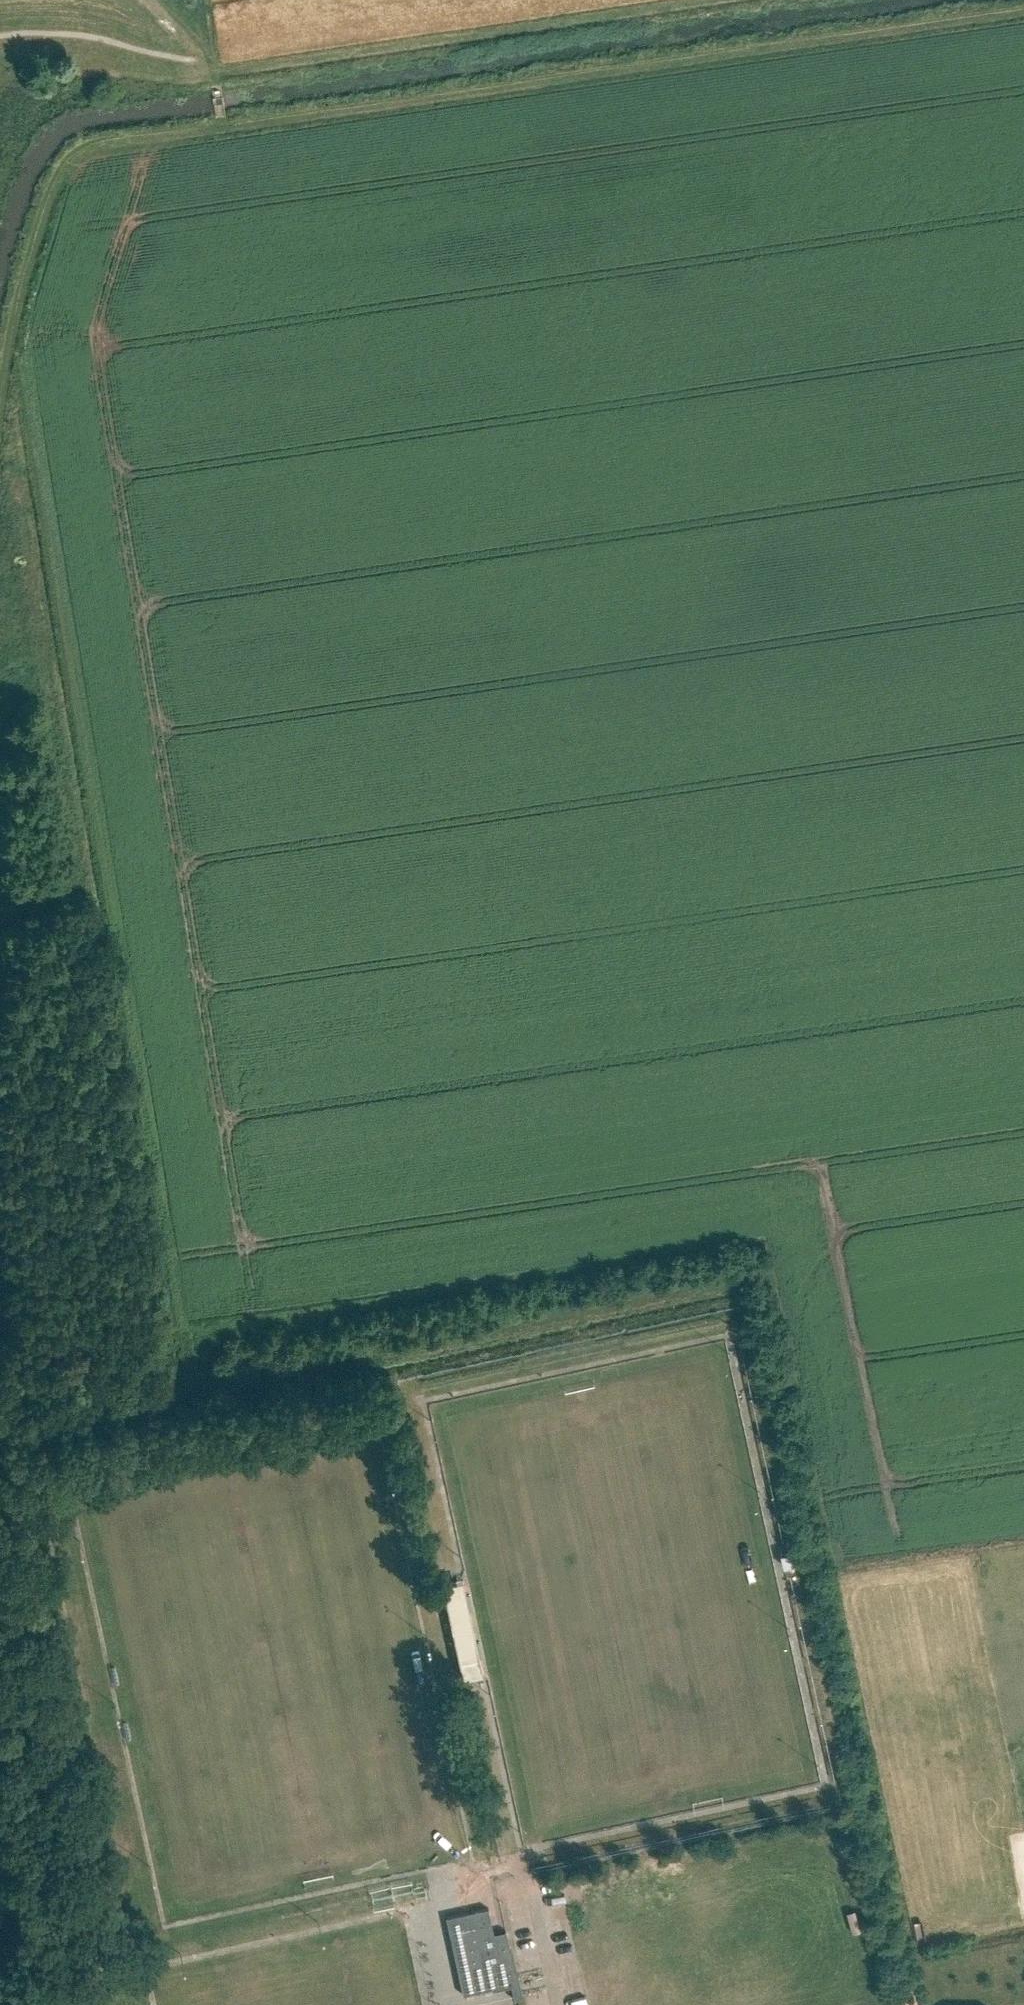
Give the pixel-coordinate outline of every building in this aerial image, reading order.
[(507,1931),(505,1931),(494,1933),(489,1908),(447,1917),(463,1994),(492,1988),(492,1991),(511,1987),(514,2000),(518,1999),(521,1998),(521,1996),(520,1992),(518,1983),(516,1974),(507,1931)]
